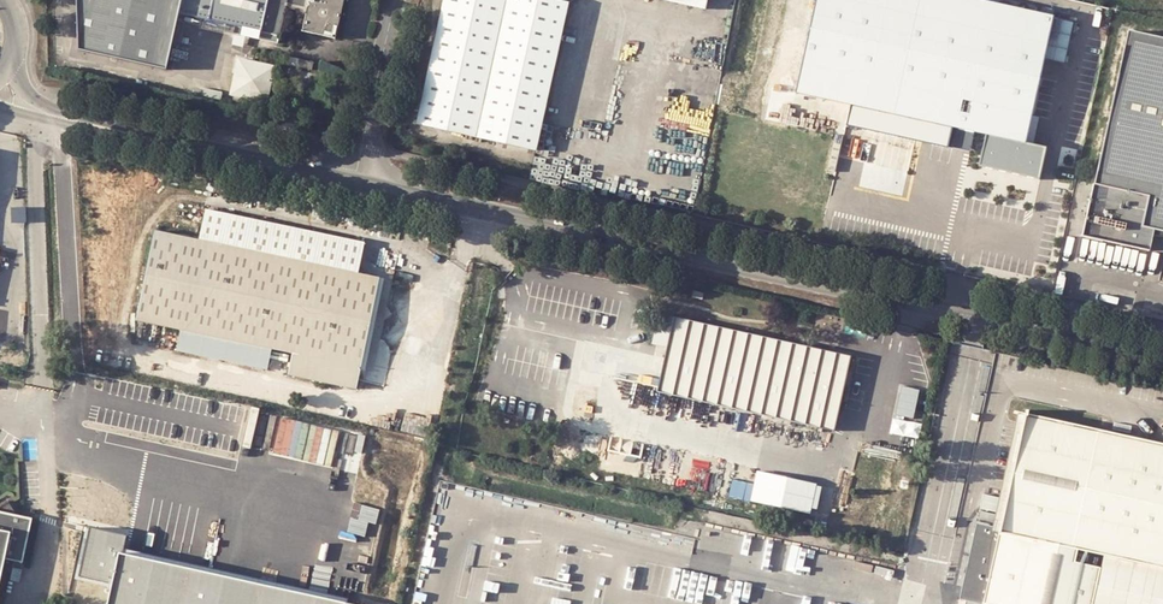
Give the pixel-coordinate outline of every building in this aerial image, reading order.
[(75,56),(164,76),(177,18),(181,0),(72,0),(75,56)] [(286,0),(181,0),(177,18),(187,20),(186,26),(276,48),(283,12),(286,0)] [(307,0),(286,0),(283,12),(306,18),(310,1),(307,0)] [(310,1),(306,18),(301,40),(334,49),(347,0),(310,0),(310,1)] [(485,135),(515,0),(442,0),(415,118),(437,124),(453,127),(485,135)] [(519,143),(551,0),(515,0),(485,135),(495,137),(511,141),(519,143)] [(519,143),(536,147),(569,0),(551,0),(519,143)] [(705,9),(707,0),(667,0),(705,9)] [(1052,22),(949,0),(816,0),(794,101),(849,112),(845,130),(930,149),(934,132),(983,142),(1024,151),(1032,116),(1040,78),(1043,64),(1052,22)] [(1131,25),(1083,230),(1151,244),(1155,225),(1162,227),(1162,33),(1131,25)] [(236,39),(207,33),(204,47),(232,53),(236,39)] [(281,56),(279,63),(315,71),(316,64),(281,56)] [(238,57),(230,92),(268,101),(277,66),(238,57)] [(976,173),(1036,186),(1043,155),(1024,151),(983,142),(976,173)] [(272,349),(291,353),(287,374),(357,389),(380,277),(358,272),(365,242),(207,209),(201,240),(157,230),(138,320),(183,329),(179,349),(268,367),(272,349)] [(705,293),(694,290),(693,296),(704,298),(705,293)] [(698,323),(657,314),(650,343),(665,347),(663,356),(657,386),(834,430),(850,357),(842,355),(698,323)] [(921,389),(902,385),(895,413),(914,418),(921,389)] [(1023,413),(994,533),(1073,552),(1090,555),(1118,562),(1162,572),(1162,445),(1023,413)] [(302,441),(306,422),(281,418),(275,452),(292,455),(295,440),(302,441)] [(760,472),(755,502),(819,514),(824,484),(760,472)] [(753,500),(756,485),(735,480),(732,495),(753,500)] [(11,533),(5,560),(23,563),(32,519),(18,516),(9,502),(0,506),(0,531),(11,533)] [(128,554),(132,536),(130,536),(94,528),(83,577),(120,585),(116,603),(357,603),(128,554)] [(977,529),(961,599),(985,603),(1088,603),(1097,567),(1072,561),(1073,552),(994,533),(977,529)] [(5,560),(11,533),(0,531),(0,583),(5,560)]
